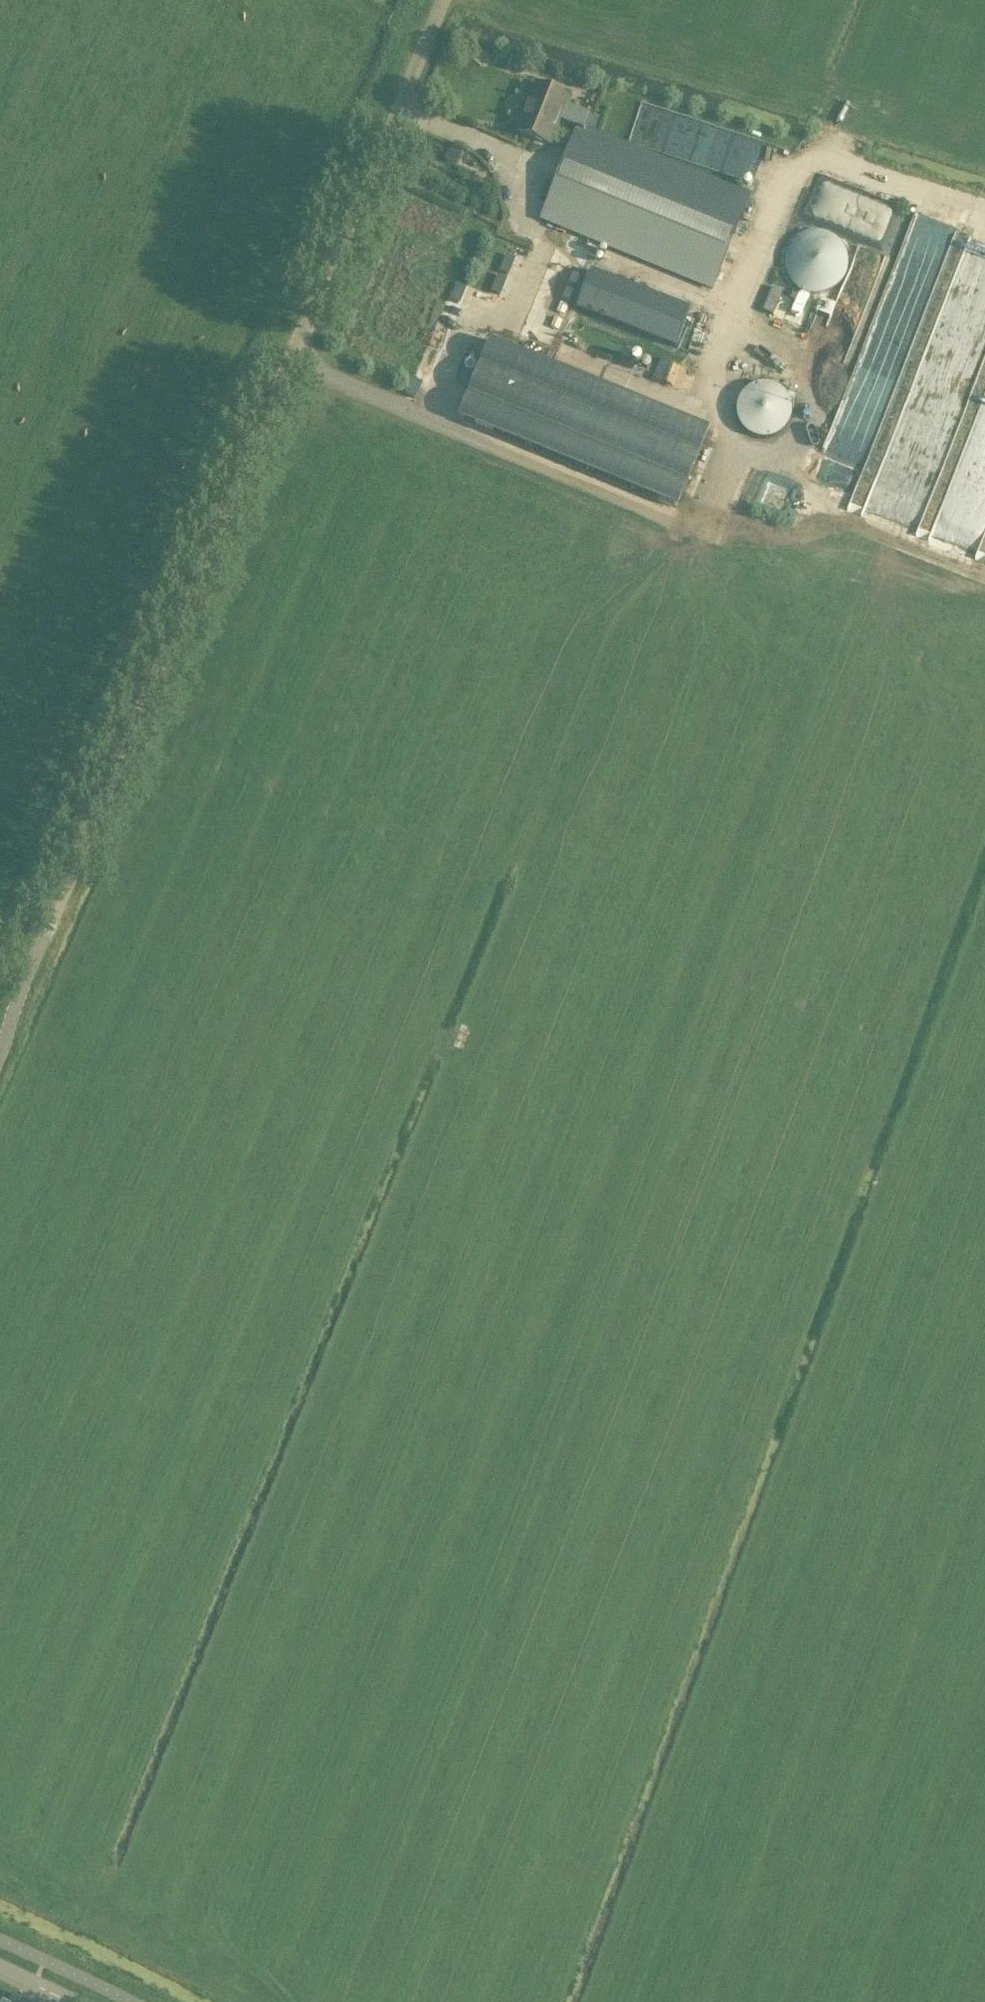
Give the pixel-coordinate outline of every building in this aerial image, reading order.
[(536,86),(518,132),(549,145),(559,120),(578,127),(541,219),(713,289),(751,197),(583,129),(590,114),(566,104),(568,99),(536,86)] [(644,101),(629,141),(690,164),(706,124),(644,101)] [(809,213),(885,237),(896,201),(820,177),(809,213)] [(796,291),(847,288),(844,231),(793,233),(796,291)] [(895,260),(864,371),(871,373),(884,367),(890,369),(893,368),(905,371),(915,367),(918,373),(925,349),(919,351),(907,325),(901,323),(903,314),(895,296),(904,292),(911,265),(895,260)] [(592,271),(577,309),(676,348),(691,310),(592,271)] [(709,430),(491,341),(459,420),(677,509),(709,430)] [(700,391),(703,374),(658,363),(654,381),(700,391)] [(737,409),(737,411),(737,414),(738,417),(738,419),(739,422),(741,424),(742,427),(743,429),(745,431),(747,432),(749,434),(751,435),(754,437),(756,438),(759,438),(761,439),(764,439),(767,439),(769,439),(772,438),(774,438),(777,436),(780,435),(782,433),(784,431),(786,429),(787,428),(789,425),(790,423),(791,420),(792,417),(792,415),(793,412),(792,409),(792,406),(791,403),(791,401),(790,399),(788,396),(787,394),(785,392),(782,390),(781,389),(779,387),(776,386),(774,385),(771,384),(769,384),(765,384),(761,384),(759,384),(757,385),(754,386),(751,387),(749,389),(746,391),(745,392),(744,394),(742,396),(740,398),(739,401),(739,403),(738,406),(737,409)] [(836,428),(825,459),(862,473),(874,441),(836,428)] [(769,481),(763,500),(784,507),(790,488),(769,481)]
